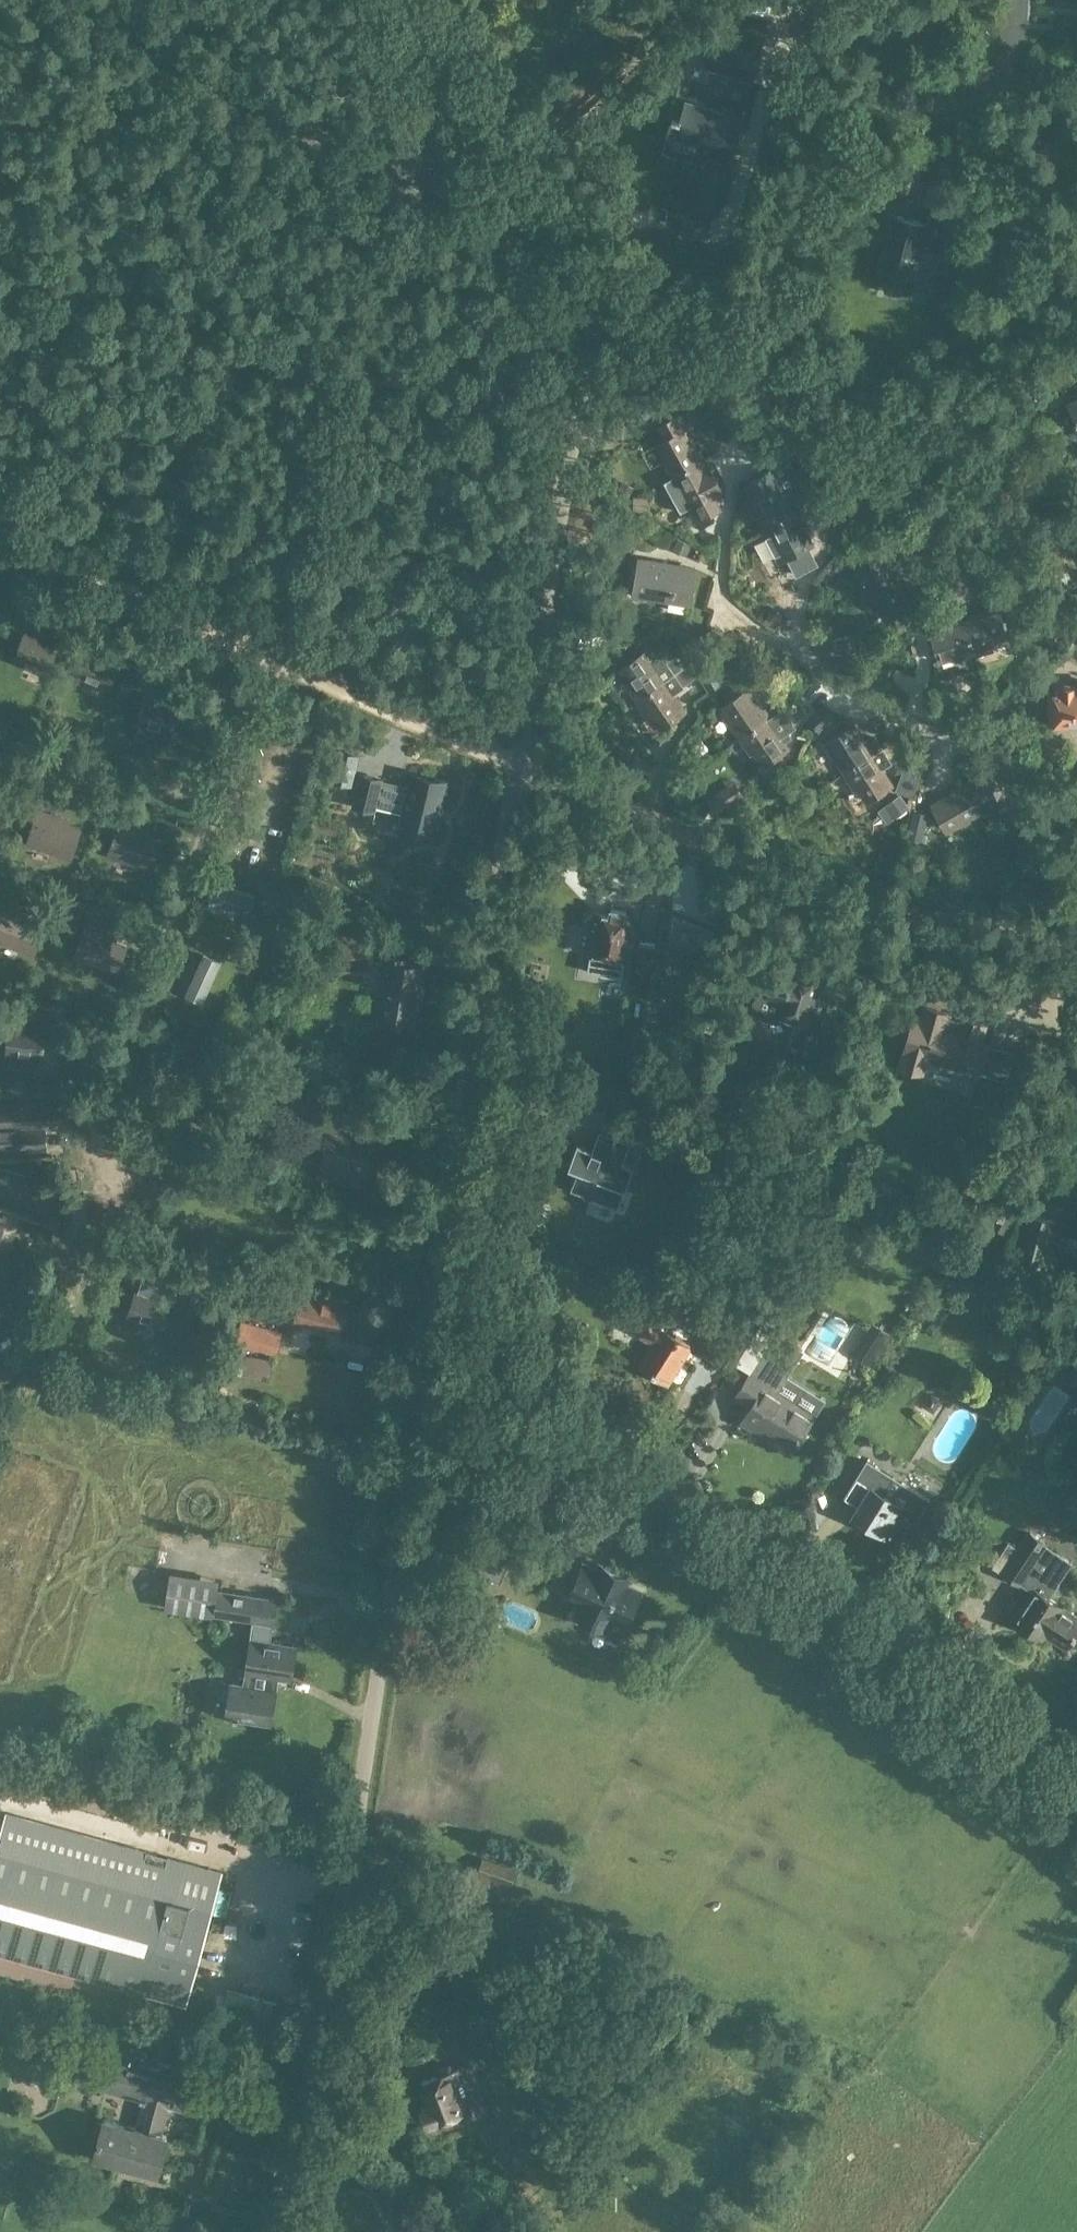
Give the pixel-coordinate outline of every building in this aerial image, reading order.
[(712,145),(710,150),(732,156),(743,117),(688,101),(683,120),(676,118),(672,134),(712,145)] [(876,234),(865,275),(872,277),(871,279),(877,281),(877,282),(881,284),(882,282),(902,288),(901,291),(911,294),(918,268),(915,267),(921,246),(938,250),(945,226),(941,225),(945,213),(952,215),(960,186),(931,178),(923,207),(928,208),(925,221),(890,211),(883,236),(876,234)] [(665,460),(674,477),(702,461),(690,439),(695,437),(682,414),(657,427),(665,441),(660,443),(669,458),(665,460)] [(842,454),(835,454),(830,459),(829,466),(834,471),(842,472),(847,467),(847,459),(842,454)] [(788,459),(744,482),(750,495),(744,499),(753,516),(757,514),(765,530),(765,531),(797,514),(809,508),(809,507),(812,505),(788,459)] [(715,494),(719,492),(702,461),(674,477),(689,504),(686,506),(696,524),(723,509),(715,494)] [(765,531),(765,530),(761,532),(778,563),(813,545),(803,527),(819,519),(819,517),(840,506),(834,494),(812,505),(809,507),(809,508),(797,514),(765,531)] [(872,598),(875,597),(883,612),(908,599),(876,536),(851,549),(859,564),(856,566),(872,598)] [(640,560),(634,594),(691,604),(697,569),(640,560)] [(999,606),(965,616),(976,653),(993,648),(992,645),(1009,640),(999,606)] [(911,609),(893,618),(901,632),(918,623),(911,609)] [(958,659),(976,653),(965,616),(930,627),(940,660),(957,655),(958,659)] [(26,632),(14,661),(15,662),(16,660),(45,672),(44,674),(45,675),(58,646),(56,645),(56,647),(27,635),(27,633),(26,632)] [(106,685),(105,687),(107,688),(119,659),(118,658),(117,660),(88,648),(89,646),(87,646),(75,674),(76,675),(77,673),(106,685)] [(621,669),(631,683),(628,686),(639,701),(676,675),(675,673),(684,667),(676,655),(667,662),(664,658),(654,656),(649,659),(645,653),(621,669)] [(733,667),(729,659),(718,666),(722,673),(733,667)] [(701,676),(710,691),(720,684),(712,669),(701,676)] [(686,711),(673,694),(684,687),(676,675),(639,701),(649,715),(652,713),(662,728),(686,711)] [(1057,685),(1057,694),(1051,694),(1051,722),(1053,722),(1056,727),(1064,727),(1066,722),(1076,722),(1076,686),(1057,685)] [(731,722),(742,737),(768,719),(748,690),(724,706),(734,720),(731,722)] [(173,723),(174,723),(175,719),(174,718),(178,705),(146,695),(138,721),(170,731),(173,723)] [(808,719),(821,732),(838,715),(825,702),(808,719)] [(752,752),(755,750),(764,764),(788,749),(768,719),(742,737),(752,752)] [(836,757),(845,772),(873,755),(854,725),(823,745),(832,760),(836,757)] [(855,788),(859,786),(868,801),(892,785),(873,755),(845,772),(855,788)] [(352,786),(356,771),(333,765),(330,781),(352,786)] [(996,807),(994,804),(1008,796),(995,771),(965,788),(980,816),(996,807)] [(433,840),(447,782),(413,774),(410,788),(381,781),(382,780),(361,775),(353,805),(374,810),(375,805),(404,812),(399,832),(433,840)] [(933,805),(947,830),(962,822),(964,825),(980,816),(965,788),(933,805)] [(728,804),(721,793),(709,800),(717,811),(728,804)] [(903,795),(884,807),(892,819),(911,808),(903,795)] [(62,817),(39,809),(29,842),(72,856),(81,828),(60,822),(62,817)] [(927,813),(912,810),(907,834),(922,837),(927,813)] [(110,853),(132,861),(153,868),(162,840),(142,833),(143,828),(121,821),(110,853)] [(0,916),(0,943),(32,956),(44,924),(3,908),(0,916)] [(627,911),(612,908),(611,915),(594,912),(587,916),(586,924),(591,929),(594,930),(591,951),(593,952),(592,956),(590,956),(588,971),(622,976),(626,956),(636,958),(632,980),(651,983),(657,948),(628,943),(630,928),(624,927),(627,911)] [(74,955),(117,972),(127,945),(107,937),(109,932),(87,924),(74,955)] [(868,946),(862,960),(878,967),(884,952),(868,946)] [(204,954),(186,994),(203,1002),(222,962),(204,954)] [(373,959),(355,960),(355,970),(373,969),(373,959)] [(792,973),(773,967),(764,992),(756,989),(748,1014),(777,1024),(780,1017),(796,1022),(784,1056),(808,1065),(824,1020),(809,1015),(822,978),(793,968),(792,973)] [(949,1013),(926,1007),(921,1024),(913,1022),(905,1050),(902,1049),(897,1068),(926,1076),(930,1061),(979,1076),(988,1043),(983,1042),(989,1024),(959,1015),(958,1020),(948,1017),(949,1013)] [(45,1028),(12,1025),(9,1052),(11,1052),(10,1066),(40,1069),(41,1055),(43,1055),(43,1047),(45,1047),(45,1042),(44,1042),(45,1028)] [(0,1104),(0,1148),(46,1147),(45,1126),(48,1126),(47,1103),(0,1104)] [(580,1165),(571,1191),(583,1195),(584,1198),(588,1200),(590,1198),(606,1204),(617,1208),(623,1189),(625,1189),(634,1167),(623,1162),(630,1143),(600,1131),(592,1150),(577,1144),(571,1162),(580,1165)] [(274,1302),(293,1308),(302,1279),(275,1271),(271,1286),(270,1288),(277,1290),(274,1302)] [(137,1292),(129,1314),(166,1326),(174,1304),(137,1292)] [(301,1294),(295,1320),(338,1330),(345,1304),(301,1294)] [(692,1347),(662,1328),(665,1322),(654,1315),(652,1319),(637,1309),(626,1327),(652,1343),(639,1364),(670,1383),(692,1347)] [(284,1332),(241,1320),(235,1343),(278,1355),(284,1332)] [(772,1340),(736,1397),(751,1406),(741,1422),(761,1434),(763,1430),(793,1449),(814,1416),(770,1390),(793,1354),(772,1340)] [(888,1538),(903,1514),(916,1522),(930,1499),(867,1460),(847,1492),(862,1501),(853,1516),(888,1538)] [(1046,1637),(1066,1649),(1076,1632),(1076,1616),(1049,1598),(1073,1562),(1046,1545),(1048,1542),(1030,1530),(1002,1573),(1018,1584),(1019,1583),(1031,1591),(1014,1618),(1011,1616),(1010,1618),(1044,1640),(1046,1637)] [(571,1565),(564,1580),(573,1585),(567,1598),(581,1604),(576,1616),(596,1625),(601,1614),(626,1625),(641,1591),(628,1585),(631,1578),(600,1564),(597,1570),(583,1564),(581,1569),(571,1565)] [(219,1582),(169,1575),(163,1609),(213,1616),(219,1582)] [(221,1591),(217,1616),(256,1621),(270,1623),(274,1599),(221,1591)] [(246,1687),(233,1685),(228,1719),(269,1725),(276,1675),(290,1677),(295,1644),(293,1644),(293,1647),(267,1643),(270,1623),(256,1621),(246,1687)] [(185,2004),(221,1873),(7,1814),(0,1840),(0,1953),(185,2004)] [(515,1870),(484,1858),(471,1893),(503,1904),(515,1870)] [(458,1921),(486,1932),(493,1916),(465,1904),(458,1921)] [(219,2018),(270,2032),(277,2005),(227,1991),(219,2018)] [(115,2055),(87,2047),(77,2082),(145,2101),(137,2128),(105,2119),(94,2157),(157,2174),(168,2136),(161,2135),(170,2100),(177,2102),(188,2063),(118,2043),(115,2055)] [(451,2068),(440,2072),(440,2076),(422,2082),(424,2085),(421,2089),(424,2099),(428,2100),(430,2105),(423,2108),(429,2125),(436,2122),(463,2113),(460,2105),(476,2099),(468,2077),(473,2075),(469,2065),(453,2071),(451,2068)]
